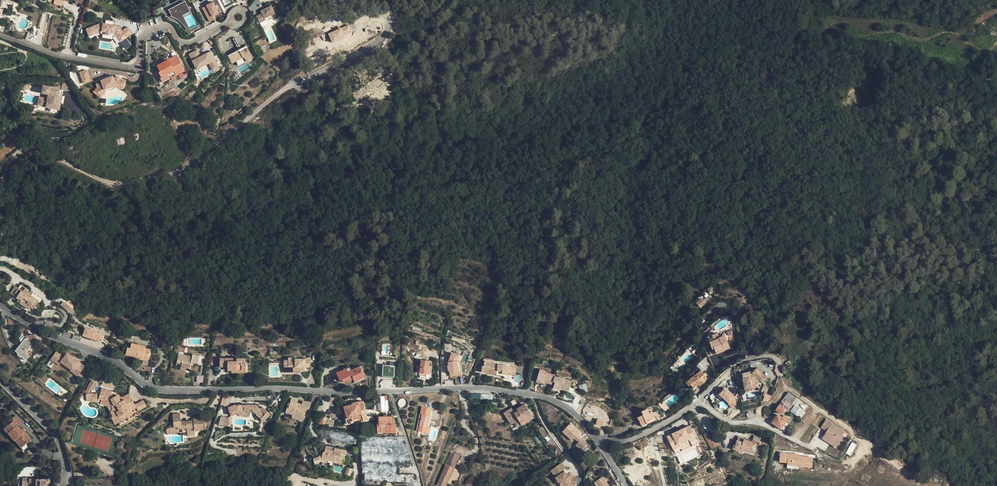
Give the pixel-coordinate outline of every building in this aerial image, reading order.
[(13,3),(3,0),(2,6),(12,9),(13,3)] [(171,15),(171,16),(174,17),(189,9),(184,0),(167,9),(171,15)] [(216,19),(225,14),(217,0),(215,0),(208,4),(209,5),(213,3),(219,13),(214,16),(216,19)] [(209,22),(216,19),(214,16),(219,13),(213,3),(209,5),(202,8),(209,22)] [(270,6),(261,11),(262,13),(256,16),(260,23),(266,20),(265,18),(269,15),(271,18),(276,15),(276,17),(281,15),(275,5),(271,7),(270,6)] [(189,9),(174,17),(179,21),(186,28),(188,30),(189,31),(191,31),(199,27),(197,24),(190,28),(182,15),(190,11),(189,9)] [(100,22),(85,28),(88,36),(101,30),(114,33),(120,41),(132,32),(128,26),(122,30),(118,25),(100,22)] [(241,34),(233,38),(237,46),(238,45),(239,48),(239,49),(228,55),(232,63),(243,57),(245,58),(246,61),(250,61),(252,58),(250,56),(249,56),(250,53),(241,34)] [(125,37),(120,41),(125,48),(130,44),(125,37)] [(218,64),(212,51),(205,54),(206,55),(204,57),(203,56),(201,57),(198,50),(189,54),(197,70),(206,65),(209,63),(211,67),(218,64)] [(157,66),(156,67),(158,71),(159,72),(157,73),(163,83),(170,79),(167,74),(174,71),(177,75),(185,71),(177,55),(169,60),(157,66)] [(238,66),(245,62),(243,57),(236,61),(238,66)] [(90,80),(86,70),(80,72),(84,83),(90,80)] [(97,86),(93,91),(100,96),(106,89),(105,88),(107,86),(111,84),(114,85),(114,86),(124,88),(125,79),(119,78),(118,75),(113,77),(112,75),(101,79),(101,81),(96,83),(97,86)] [(50,87),(43,86),(42,93),(49,94),(48,99),(39,97),(38,105),(46,107),(59,109),(60,103),(61,102),(60,102),(61,97),(62,97),(62,96),(63,91),(61,90),(50,88),(50,87)] [(15,286),(10,282),(5,289),(10,293),(15,286)] [(25,288),(21,284),(18,288),(13,295),(18,298),(21,301),(20,303),(29,309),(30,307),(32,304),(35,306),(39,301),(36,299),(29,295),(27,294),(29,290),(25,288)] [(10,293),(13,295),(18,288),(15,286),(10,293)] [(695,300),(699,307),(711,300),(707,293),(695,300)] [(61,305),(73,315),(75,311),(63,302),(61,305)] [(96,339),(102,342),(105,335),(98,333),(98,332),(86,328),(83,336),(95,340),(96,339)] [(713,335),(708,337),(713,349),(715,348),(717,354),(724,351),(724,350),(730,348),(725,334),(719,336),(717,337),(718,339),(714,340),(713,335)] [(26,337),(15,351),(18,354),(18,355),(20,357),(21,357),(21,356),(25,360),(29,356),(31,354),(27,351),(26,349),(32,342),(33,342),(34,341),(35,340),(36,338),(35,337),(34,335),(33,335),(32,335),(31,335),(29,336),(27,335),(25,337),(26,337)] [(146,347),(131,343),(130,348),(127,348),(126,354),(134,356),(137,357),(137,358),(142,359),(143,359),(143,356),(149,357),(150,349),(145,348),(146,347)] [(59,364),(72,374),(73,372),(78,375),(84,366),(80,363),(79,365),(66,355),(64,357),(56,352),(51,359),(58,365),(59,364)] [(448,362),(447,362),(448,366),(447,366),(447,372),(449,372),(450,377),(463,374),(460,361),(462,356),(451,353),(448,362)] [(192,357),(179,354),(177,361),(182,362),(181,364),(181,366),(186,367),(190,368),(191,365),(191,362),(194,363),(197,364),(199,355),(193,354),(192,357)] [(242,358),(220,358),(220,364),(228,364),(228,367),(228,370),(231,370),(237,370),(242,370),(246,370),(246,364),(242,364),(242,358)] [(295,358),(288,358),(288,360),(284,361),(284,367),(288,366),(288,373),(294,373),(294,370),(299,370),(304,370),(304,367),(310,367),(309,359),(295,359),(295,358)] [(429,361),(421,360),(419,373),(427,374),(429,361)] [(498,363),(484,361),(483,366),(482,366),(481,372),(489,373),(489,374),(494,375),(494,374),(496,374),(496,375),(504,376),(504,377),(505,378),(506,379),(507,379),(508,379),(509,379),(510,378),(510,377),(510,376),(510,375),(511,366),(498,364),(498,363)] [(346,368),(339,371),(342,379),(343,381),(344,383),(346,382),(348,381),(349,382),(351,382),(351,381),(352,380),(351,379),(353,378),(354,382),(364,377),(360,366),(359,366),(351,370),(350,366),(346,368)] [(688,381),(686,382),(689,386),(691,384),(694,388),(697,386),(696,385),(698,383),(699,385),(700,386),(708,379),(704,374),(699,367),(689,374),(691,377),(687,380),(688,381)] [(748,372),(742,374),(744,379),(743,379),(745,388),(751,387),(751,384),(759,381),(760,380),(763,383),(767,378),(757,368),(753,373),(752,371),(748,372)] [(545,372),(539,370),(537,379),(545,381),(545,382),(552,384),(554,376),(555,375),(545,372)] [(559,377),(554,376),(552,384),(554,385),(553,388),(559,390),(559,389),(560,388),(562,388),(562,389),(565,390),(569,391),(571,381),(567,380),(559,377)] [(769,387),(765,383),(760,394),(766,394),(769,387)] [(736,397),(726,387),(720,393),(729,402),(728,403),(733,408),(736,405),(736,397)] [(131,396),(121,401),(117,395),(112,393),(112,391),(102,388),(100,395),(99,399),(102,399),(100,404),(108,406),(111,407),(112,409),(111,411),(113,416),(112,417),(115,424),(132,415),(137,412),(135,408),(136,407),(135,404),(131,396)] [(796,398),(788,392),(784,398),(792,404),(796,398)] [(92,393),(86,394),(86,400),(87,401),(94,402),(96,402),(100,404),(102,399),(99,399),(100,395),(97,394),(97,393),(96,393),(95,393),(92,394),(92,393)] [(231,395),(223,395),(220,405),(228,407),(231,395)] [(385,400),(385,396),(377,396),(378,411),(385,411),(385,400)] [(297,400),(291,398),(290,402),(289,406),(288,405),(286,412),(293,414),(303,418),(307,408),(308,409),(310,403),(303,401),(302,404),(296,403),(297,400)] [(784,398),(779,404),(785,408),(788,410),(792,404),(784,398)] [(143,400),(135,404),(136,407),(138,411),(147,406),(143,400)] [(802,402),(798,400),(790,411),(801,418),(809,406),(802,402)] [(349,405),(344,407),(346,414),(343,415),(345,425),(367,419),(365,412),(368,412),(373,413),(376,412),(376,407),(374,407),(373,408),(372,409),(371,409),(370,410),(369,410),(367,410),(367,409),(365,410),(364,409),(364,410),(362,402),(362,401),(358,402),(352,403),(352,404),(349,405)] [(244,405),(239,405),(237,406),(236,404),(229,407),(228,407),(231,415),(236,414),(237,413),(249,413),(254,413),(260,418),(263,422),(270,415),(264,408),(261,410),(260,409),(255,405),(251,405),(244,407),(244,405)] [(513,411),(509,414),(516,425),(520,422),(528,418),(532,415),(525,404),(521,407),(517,409),(518,411),(516,412),(515,414),(513,411)] [(785,408),(779,404),(775,410),(781,414),(785,408)] [(431,411),(422,409),(420,416),(422,416),(419,431),(418,436),(422,436),(423,432),(426,433),(426,432),(428,427),(429,422),(431,411)] [(642,411),(637,414),(638,417),(642,425),(646,424),(646,422),(655,418),(653,412),(649,413),(648,409),(642,411)] [(203,417),(193,418),(194,421),(190,421),(190,424),(187,424),(187,423),(181,424),(178,424),(178,423),(181,422),(180,414),(174,414),(173,414),(173,415),(174,427),(178,427),(178,429),(182,429),(182,432),(187,432),(187,436),(195,435),(195,431),(199,430),(199,428),(204,428),(203,424),(203,417)] [(328,415),(322,414),(322,417),(320,416),(320,419),(319,424),(325,425),(328,415)] [(782,418),(778,414),(772,422),(781,429),(787,421),(788,419),(784,415),(782,418)] [(14,421),(6,428),(10,432),(8,433),(14,440),(15,439),(18,443),(20,441),(24,445),(31,439),(25,431),(23,432),(22,430),(17,425),(21,422),(16,416),(13,419),(14,421)] [(394,417),(378,417),(378,421),(378,423),(377,424),(377,431),(391,431),(391,432),(396,432),(396,423),(394,423),(394,417)] [(844,433),(832,424),(832,423),(826,419),(821,427),(827,431),(822,438),(826,441),(827,439),(830,441),(830,440),(838,445),(844,436),(843,435),(844,433)] [(790,423),(787,421),(781,429),(784,431),(790,423)] [(580,432),(571,424),(563,432),(572,440),(574,438),(576,440),(579,437),(579,436),(580,436),(580,435),(579,434),(579,433),(580,432)] [(677,432),(667,437),(673,450),(679,447),(678,444),(689,439),(690,442),(696,439),(690,426),(680,430),(677,432)] [(708,432),(704,434),(707,441),(712,449),(719,445),(715,437),(712,439),(708,432)] [(405,438),(360,436),(361,451),(410,453),(405,438)] [(746,439),(738,437),(737,440),(736,445),(735,447),(742,449),(751,451),(751,453),(753,453),(756,442),(757,442),(752,440),(748,439),(748,441),(746,440),(746,439)] [(582,438),(582,439),(579,442),(576,445),(581,450),(587,443),(582,438)] [(852,442),(846,452),(850,455),(856,444),(852,442)] [(323,457),(322,462),(327,463),(327,461),(334,462),(333,463),(343,464),(344,457),(340,456),(341,453),(345,454),(346,451),(335,449),(334,450),(332,450),(332,448),(326,447),(325,453),(324,453),(323,457)] [(414,466),(410,453),(361,451),(362,464),(414,466)] [(797,465),(810,466),(811,457),(798,456),(799,453),(779,451),(779,460),(786,460),(786,463),(797,464),(797,465)] [(451,452),(446,465),(437,485),(446,485),(449,478),(451,478),(453,473),(455,468),(454,468),(459,456),(451,452)] [(681,455),(677,457),(681,465),(685,463),(684,462),(681,455)] [(362,464),(363,473),(365,473),(417,475),(414,466),(362,464)] [(553,480),(558,485),(576,485),(577,478),(566,476),(563,472),(566,470),(562,465),(551,474),(554,478),(553,480)] [(365,473),(365,484),(385,485),(385,482),(414,483),(414,479),(418,479),(417,475),(365,473)] [(602,477),(596,481),(599,485),(608,485),(602,477)]
